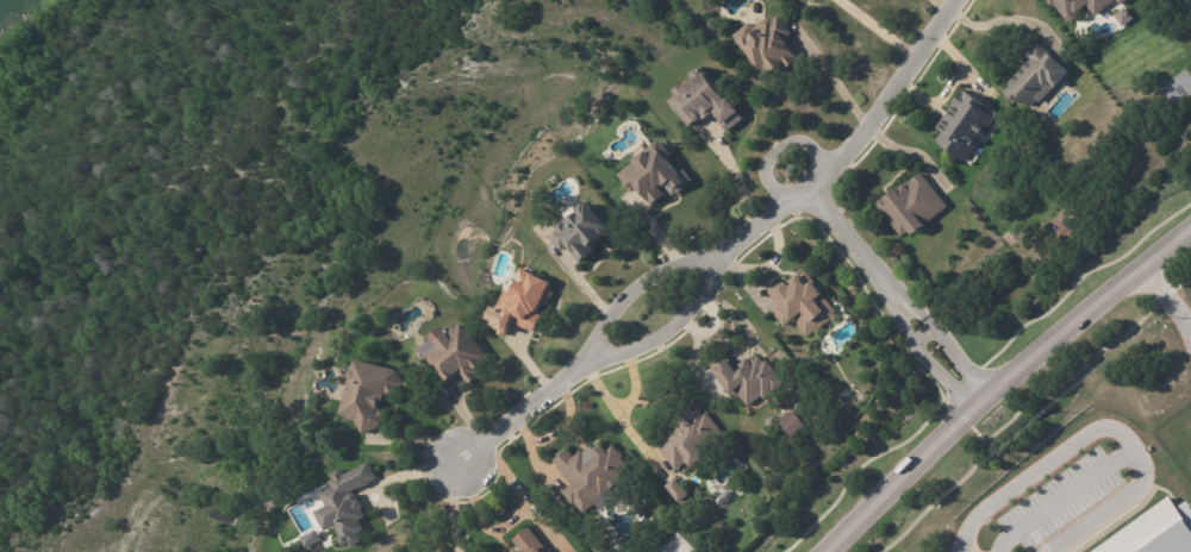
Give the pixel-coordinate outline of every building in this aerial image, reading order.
[(704,12),(704,0),(713,0),(713,11),(713,12),(704,12)] [(1053,8),(1046,0),(1117,0),(1097,17),(1087,5),(1079,12),(1079,17),(1074,20),(1068,20),(1056,5),(1053,8)] [(780,17),(790,30),(784,36),(787,39),(786,42),(797,56),(797,57),(797,58),(788,64),(786,67),(785,64),(784,65),(780,62),(774,67),(773,65),(765,71),(732,32),(749,19),(753,25),(763,17),(767,17),(771,18),(778,13),(780,17)] [(1037,40),(1067,69),(1037,101),(1035,99),(1028,106),(1021,99),(1016,104),(1012,100),(1011,101),(1006,96),(1008,94),(1002,89),(1008,83),(1005,81),(1027,58),(1022,54),(1031,44),(1033,44),(1036,40),(1037,40)] [(724,127),(718,119),(719,118),(713,109),(704,117),(703,114),(697,118),(688,124),(675,106),(674,106),(672,104),(672,101),(668,98),(675,92),(672,88),(682,80),(684,82),(692,76),(688,71),(699,63),(704,69),(723,93),(725,95),(727,94),(741,113),(740,114),(742,115),(725,128),(724,127)] [(962,87),(994,109),(962,158),(936,140),(937,139),(934,137),(940,127),(933,123),(939,113),(941,115),(960,86),(962,87)] [(662,143),(672,155),(668,158),(680,174),(685,169),(693,181),(691,182),(692,183),(688,187),(690,188),(682,194),(680,192),(674,195),(665,184),(661,188),(667,195),(666,195),(667,196),(655,206),(654,205),(653,206),(640,189),(635,193),(621,175),(637,162),(636,159),(653,148),(653,146),(657,142),(662,142),(662,143)] [(791,175),(786,169),(796,162),(799,168),(791,175)] [(924,174),(949,207),(927,224),(928,226),(916,236),(911,231),(903,237),(878,203),(887,196),(888,197),(908,183),(910,187),(915,182),(913,181),(923,172),(924,174)] [(590,203),(612,232),(611,234),(605,239),(604,238),(598,243),(600,245),(594,249),(597,251),(581,263),(570,246),(563,252),(555,240),(556,234),(560,231),(559,230),(559,225),(563,221),(568,221),(581,212),(579,208),(587,202),(588,205),(590,203)] [(525,271),(553,283),(550,288),(553,289),(554,294),(553,297),(549,300),(545,306),(542,305),(540,310),(538,314),(542,316),(535,333),(501,319),(504,314),(497,310),(506,290),(507,291),(513,280),(516,281),(522,269),(525,271)] [(806,281),(805,282),(809,286),(813,282),(824,295),(823,296),(836,310),(835,316),(817,332),(811,337),(810,337),(806,337),(805,335),(793,322),(786,328),(773,312),(780,306),(769,293),(780,284),(782,287),(787,283),(791,288),(794,284),(792,282),(802,275),(807,271),(811,276),(806,281)] [(492,274),(494,275),(492,283),(484,281),(486,272),(492,274)] [(484,370),(481,371),(484,374),(469,385),(459,374),(448,382),(448,381),(444,383),(424,358),(439,346),(438,344),(450,334),(449,333),(456,327),(459,328),(462,324),(491,359),(482,365),(485,368),(484,370)] [(762,358),(766,363),(769,360),(786,383),(766,400),(762,396),(749,407),(737,391),(734,395),(728,388),(727,388),(724,384),(725,383),(712,368),(727,356),(740,372),(744,369),(741,365),(749,359),(752,362),(757,357),(759,358),(760,357),(762,358)] [(386,396),(384,403),(381,402),(380,408),(381,410),(382,410),(387,420),(386,420),(388,424),(364,435),(357,421),(349,420),(349,418),(342,415),(351,380),(350,377),(351,371),(354,370),(357,360),(388,369),(388,368),(397,370),(397,371),(399,371),(406,384),(401,389),(388,396),(387,395),(386,396)] [(694,468),(694,469),(688,463),(678,471),(656,446),(663,439),(661,435),(668,428),(671,431),(675,426),(673,422),(679,419),(679,420),(693,407),(697,412),(700,409),(705,415),(707,413),(728,438),(707,456),(707,457),(694,468)] [(805,427),(794,409),(778,419),(789,437),(805,427)] [(617,448),(621,452),(621,451),(625,457),(623,459),(634,471),(619,482),(621,483),(603,497),(603,496),(596,502),(598,504),(586,515),(576,504),(574,506),(565,494),(573,487),(559,469),(561,468),(555,462),(569,450),(575,458),(584,451),(586,453),(593,447),(597,451),(604,446),(609,452),(616,446),(617,448)] [(378,477),(378,478),(370,483),(370,484),(361,489),(351,494),(351,495),(355,495),(357,496),(358,498),(358,501),(360,500),(364,509),(362,510),(366,518),(360,521),(364,532),(357,535),(362,542),(351,548),(349,544),(344,546),(341,540),(342,539),(337,528),(326,533),(316,514),(328,508),(322,495),(333,488),(331,483),(335,481),(331,476),(342,470),(345,476),(369,463),(378,477)] [(679,483),(690,496),(680,504),(666,487),(675,479),(679,483)] [(1187,498),(1190,504),(1190,551),(1090,551),(1170,495),(1178,506),(1180,504),(1187,498)] [(550,550),(552,551),(523,551),(515,541),(531,528),(548,551),(550,550)]
